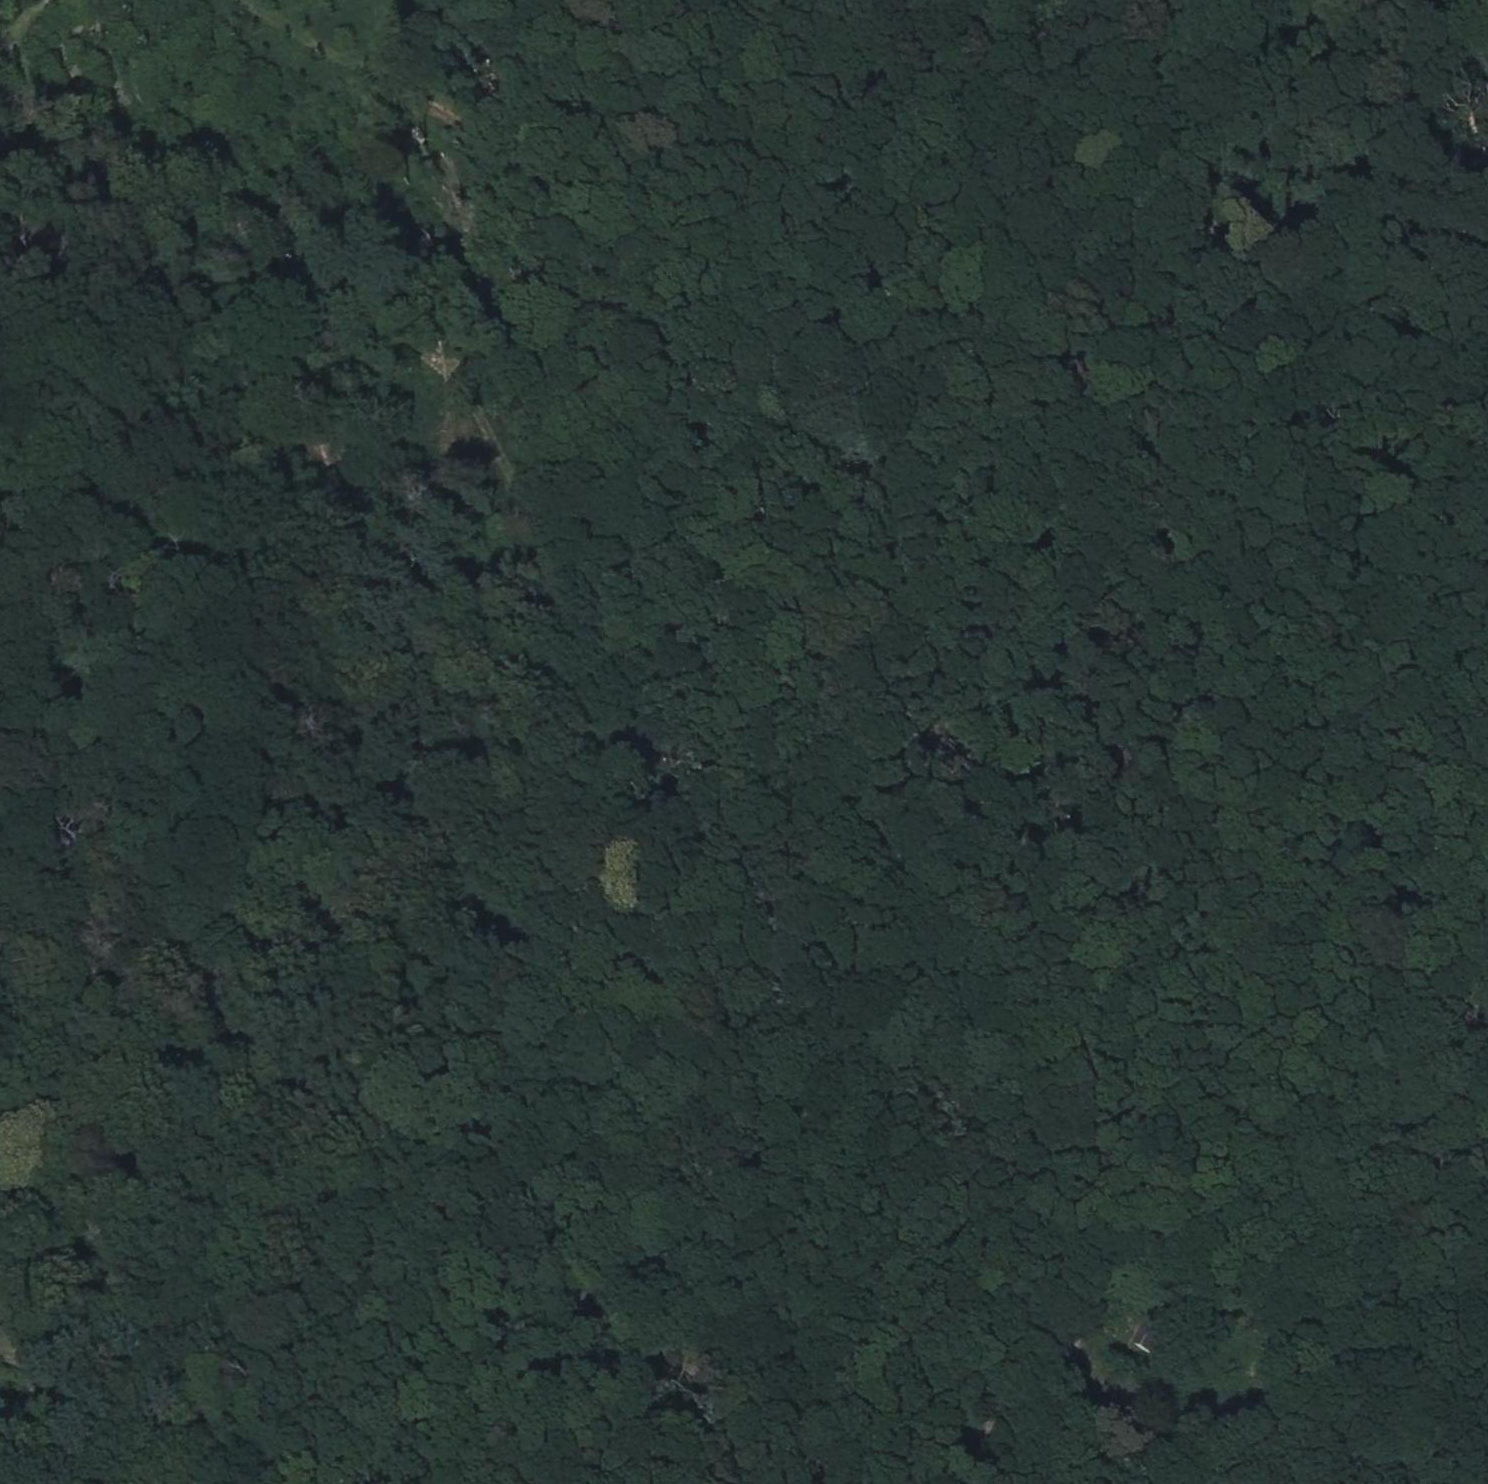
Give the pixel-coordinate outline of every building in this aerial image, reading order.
[(1166,1323),(1118,1322),(1118,1348),(1167,1347),(1166,1323)]
